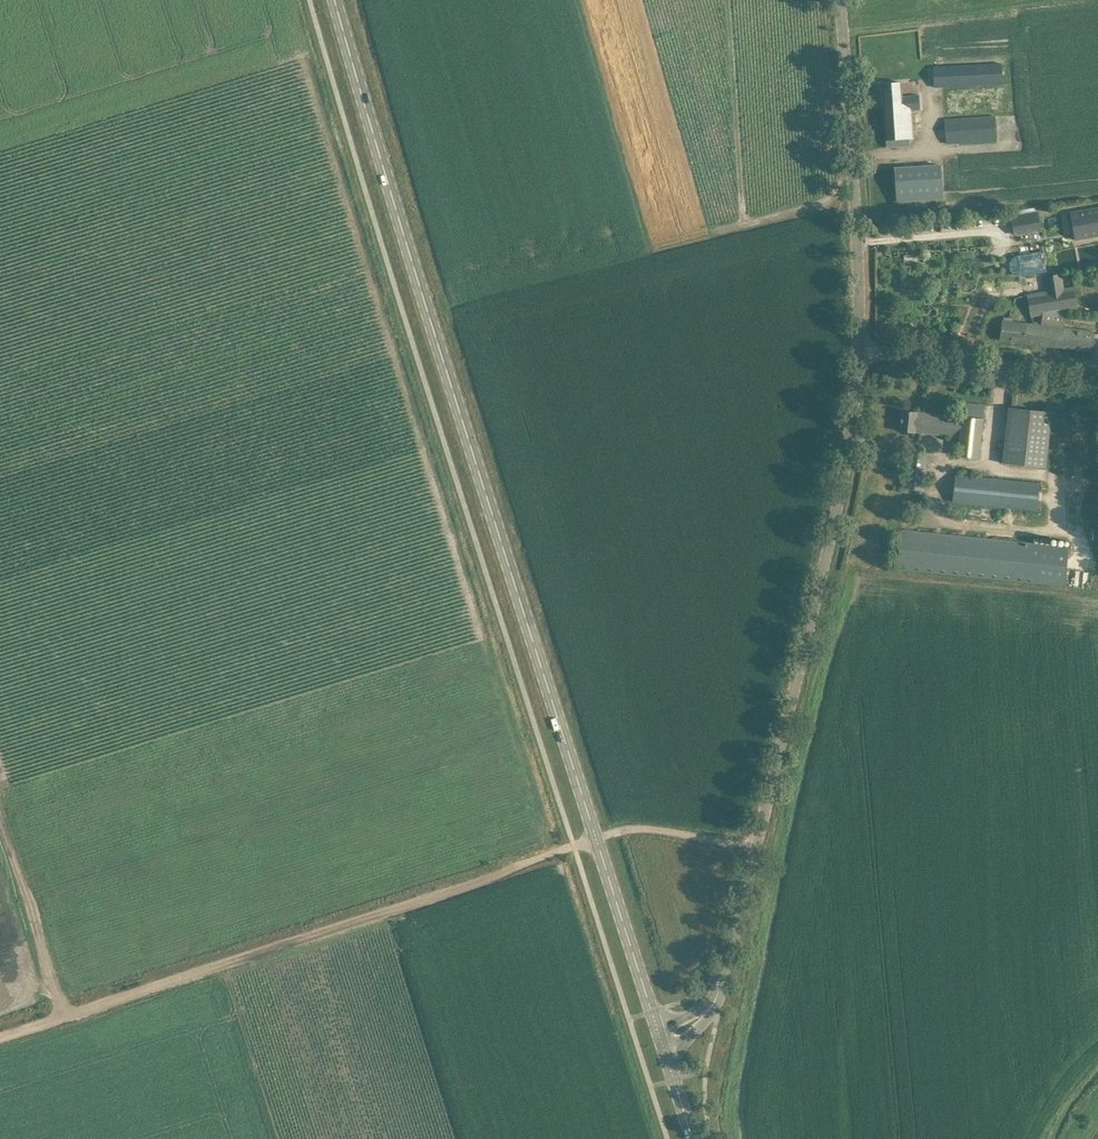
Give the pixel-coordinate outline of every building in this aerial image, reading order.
[(1002,64),(977,65),(933,67),(934,87),(978,85),(1003,84),(1002,64)] [(902,96),(902,93),(901,82),(882,83),(886,147),(909,146),(909,139),(912,138),(911,113),(912,113),(912,111),(920,110),(919,95),(902,96)] [(945,119),(947,144),(997,141),(995,116),(945,119)] [(941,165),(905,167),(894,168),(896,201),(943,198),(941,165)] [(1075,240),(1097,235),(1097,207),(1070,212),(1075,240)] [(1010,216),(1014,234),(1040,230),(1037,211),(1010,216)] [(1042,250),(1017,255),(1015,255),(1014,256),(1013,257),(1012,258),(1011,259),(1010,260),(1009,262),(1009,263),(1009,264),(1009,265),(1009,266),(1009,267),(1009,268),(1009,269),(1010,270),(1010,271),(1011,272),(1012,273),(1014,275),(1016,275),(1016,276),(1018,276),(1020,276),(1021,276),(1046,272),(1042,250)] [(1043,314),(1042,325),(1012,321),(1013,317),(1004,316),(1003,320),(1000,340),(1091,352),(1094,332),(1064,328),(1065,323),(1062,323),(1064,310),(1077,308),(1073,286),(1063,288),(1060,273),(1044,276),(1047,292),(1027,295),(1031,316),(1043,314)] [(900,431),(960,437),(958,457),(979,459),(983,417),(985,405),(963,403),(962,418),(902,411),(900,431)] [(1003,463),(1045,468),(1051,412),(1009,408),(1003,463)] [(905,488),(916,489),(924,490),(927,455),(908,453),(905,488)] [(955,474),(952,501),(1037,511),(1040,485),(955,474)] [(897,568),(908,569),(1064,585),(1068,547),(901,530),(897,568)]
